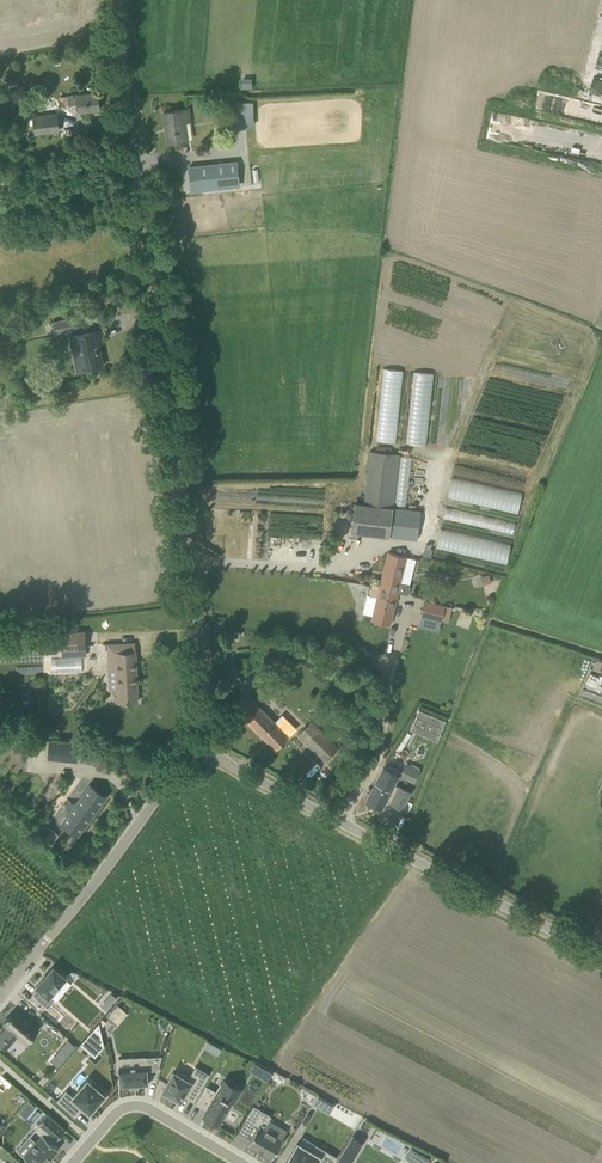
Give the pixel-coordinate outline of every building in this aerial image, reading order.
[(252,79),(242,79),(242,89),(252,88),(252,79)] [(97,92),(67,96),(68,104),(78,103),(79,111),(99,109),(97,92)] [(252,125),(251,100),(230,101),(231,126),(252,125)] [(16,113),(28,112),(27,102),(15,103),(16,113)] [(168,143),(187,140),(185,123),(192,121),(189,108),(163,112),(168,143)] [(35,133),(59,130),(57,114),(33,116),(35,133)] [(191,192),(241,187),(237,160),(188,166),(191,192)] [(0,176),(0,185),(5,206),(13,204),(6,174),(0,176)] [(23,217),(12,219),(13,226),(24,225),(23,217)] [(53,322),(55,333),(74,329),(71,318),(53,322)] [(80,371),(83,370),(103,366),(99,344),(103,343),(101,331),(70,337),(72,349),(75,348),(80,371)] [(394,442),(403,369),(383,367),(374,439),(394,442)] [(425,444),(432,373),(411,371),(404,442),(425,444)] [(391,522),(399,454),(370,451),(368,466),(364,504),(360,503),(354,503),(351,533),(389,537),(389,535),(391,522)] [(450,477),(445,496),(517,512),(521,492),(450,477)] [(439,529),(435,549),(505,561),(509,542),(439,529)] [(388,552),(379,587),(398,592),(408,595),(410,585),(400,583),(407,557),(388,552)] [(491,583),(489,574),(480,576),(482,585),(491,583)] [(398,592),(379,587),(372,586),(370,595),(367,595),(363,613),(372,615),(371,619),(390,624),(398,592)] [(425,600),(421,615),(441,620),(445,605),(425,600)] [(62,649),(85,648),(85,632),(61,633),(62,649)] [(117,689),(118,702),(137,702),(135,643),(107,644),(109,689),(117,689)] [(593,669),(600,671),(601,663),(601,661),(595,659),(593,669)] [(280,726),(246,692),(232,706),(276,750),(295,731),(285,721),(280,726)] [(419,709),(410,729),(437,740),(445,720),(419,709)] [(339,747),(312,721),(298,735),(325,762),(339,747)] [(49,740),(48,755),(78,758),(79,743),(49,740)] [(421,770),(411,765),(404,778),(414,783),(421,770)] [(381,786),(375,784),(367,800),(381,808),(385,799),(390,802),(390,803),(402,809),(411,792),(399,786),(398,786),(384,779),(381,786)] [(90,785),(62,823),(77,835),(106,796),(90,785)] [(54,841),(37,827),(32,832),(50,846),(54,841)] [(53,966),(46,974),(43,978),(36,986),(41,990),(35,997),(48,1008),(54,1000),(49,996),(66,977),(53,966)] [(111,1005),(105,1001),(101,1005),(107,1010),(111,1005)] [(118,1005),(109,1016),(118,1024),(127,1013),(118,1005)] [(38,1028),(34,1025),(22,1015),(16,1009),(11,1015),(9,1017),(9,1018),(4,1023),(8,1026),(1,1034),(5,1037),(4,1038),(7,1040),(11,1043),(18,1035),(26,1042),(38,1028)] [(71,1052),(76,1047),(69,1041),(64,1046),(71,1052)] [(204,1041),(201,1048),(217,1054),(220,1047),(204,1041)] [(136,1060),(136,1065),(119,1066),(120,1085),(130,1085),(138,1085),(148,1084),(147,1070),(158,1069),(162,1055),(145,1056),(145,1060),(136,1060)] [(164,1093),(163,1094),(170,1099),(171,1097),(179,1102),(182,1097),(192,1103),(208,1075),(195,1067),(189,1078),(183,1074),(181,1077),(173,1073),(162,1092),(164,1093)] [(263,1068),(258,1075),(267,1081),(272,1072),(264,1067),(263,1068)] [(104,1096),(105,1094),(88,1079),(73,1096),(66,1090),(57,1100),(75,1117),(84,1107),(88,1110),(90,1112),(95,1106),(98,1103),(100,1104),(105,1098),(104,1096)] [(204,1116),(207,1118),(210,1120),(212,1121),(218,1124),(223,1115),(231,1101),(234,1102),(241,1090),(238,1089),(239,1088),(225,1080),(222,1084),(221,1083),(216,1091),(206,1086),(198,1099),(196,1103),(203,1107),(207,1110),(205,1113),(204,1116)] [(248,1114),(245,1120),(254,1125),(255,1124),(258,1126),(253,1136),(250,1140),(248,1144),(272,1158),(283,1139),(282,1139),(264,1128),(269,1120),(271,1116),(253,1105),(248,1114)] [(24,1156),(32,1162),(46,1162),(59,1148),(49,1140),(53,1135),(57,1139),(65,1130),(47,1114),(39,1123),(40,1124),(35,1129),(42,1135),(24,1156)] [(337,1156),(316,1144),(312,1151),(299,1143),(298,1142),(286,1162),(333,1162),(337,1156)] [(418,1162),(428,1162),(430,1159),(423,1154),(418,1162)]
